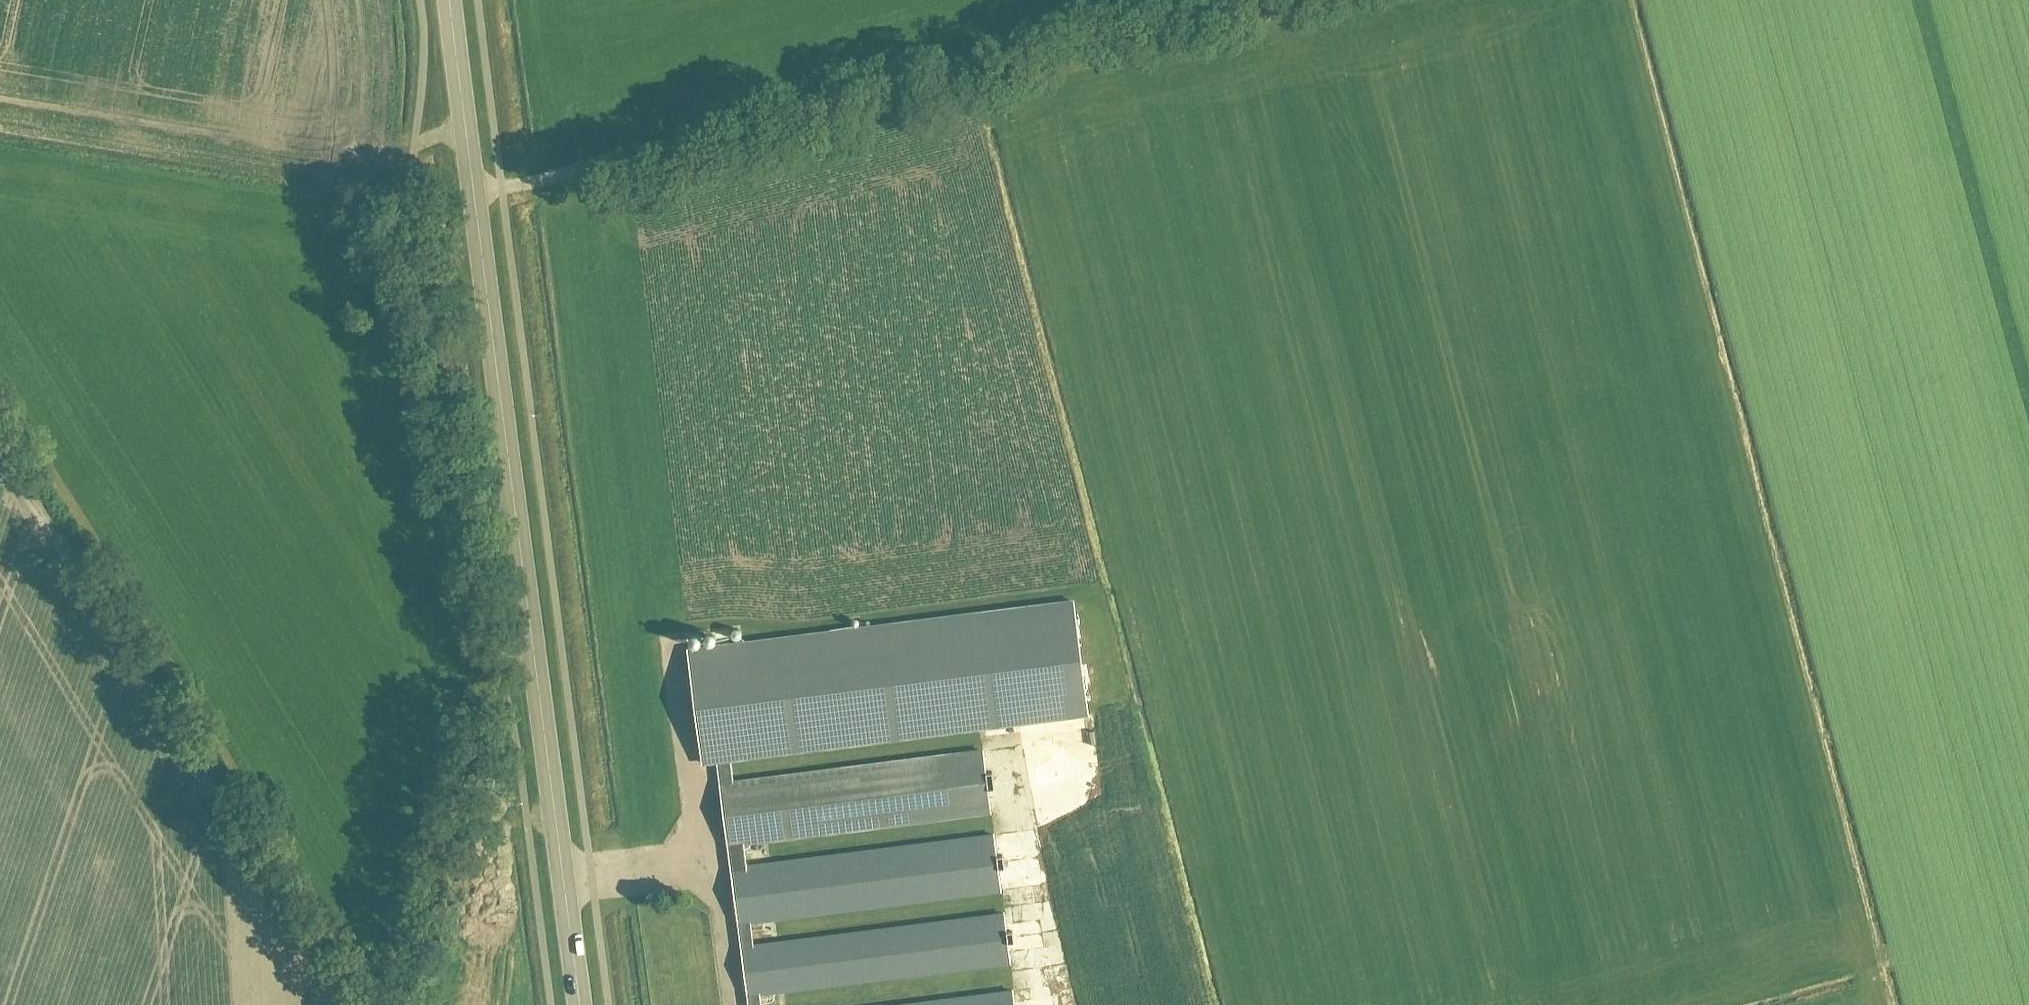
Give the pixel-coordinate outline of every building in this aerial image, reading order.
[(719,760),(750,1004),(766,1004),(764,993),(1012,963),(1006,915),(757,946),(753,923),(1004,893),(997,837),(750,866),(747,843),(993,811),(986,750),(736,782),(733,759),(1090,713),(1075,600),(691,649),(705,762),(719,760)] [(1019,949),(1022,992),(1068,989),(1065,946),(1019,949)] [(1015,992),(906,1004),(1017,1004),(1015,992)]
